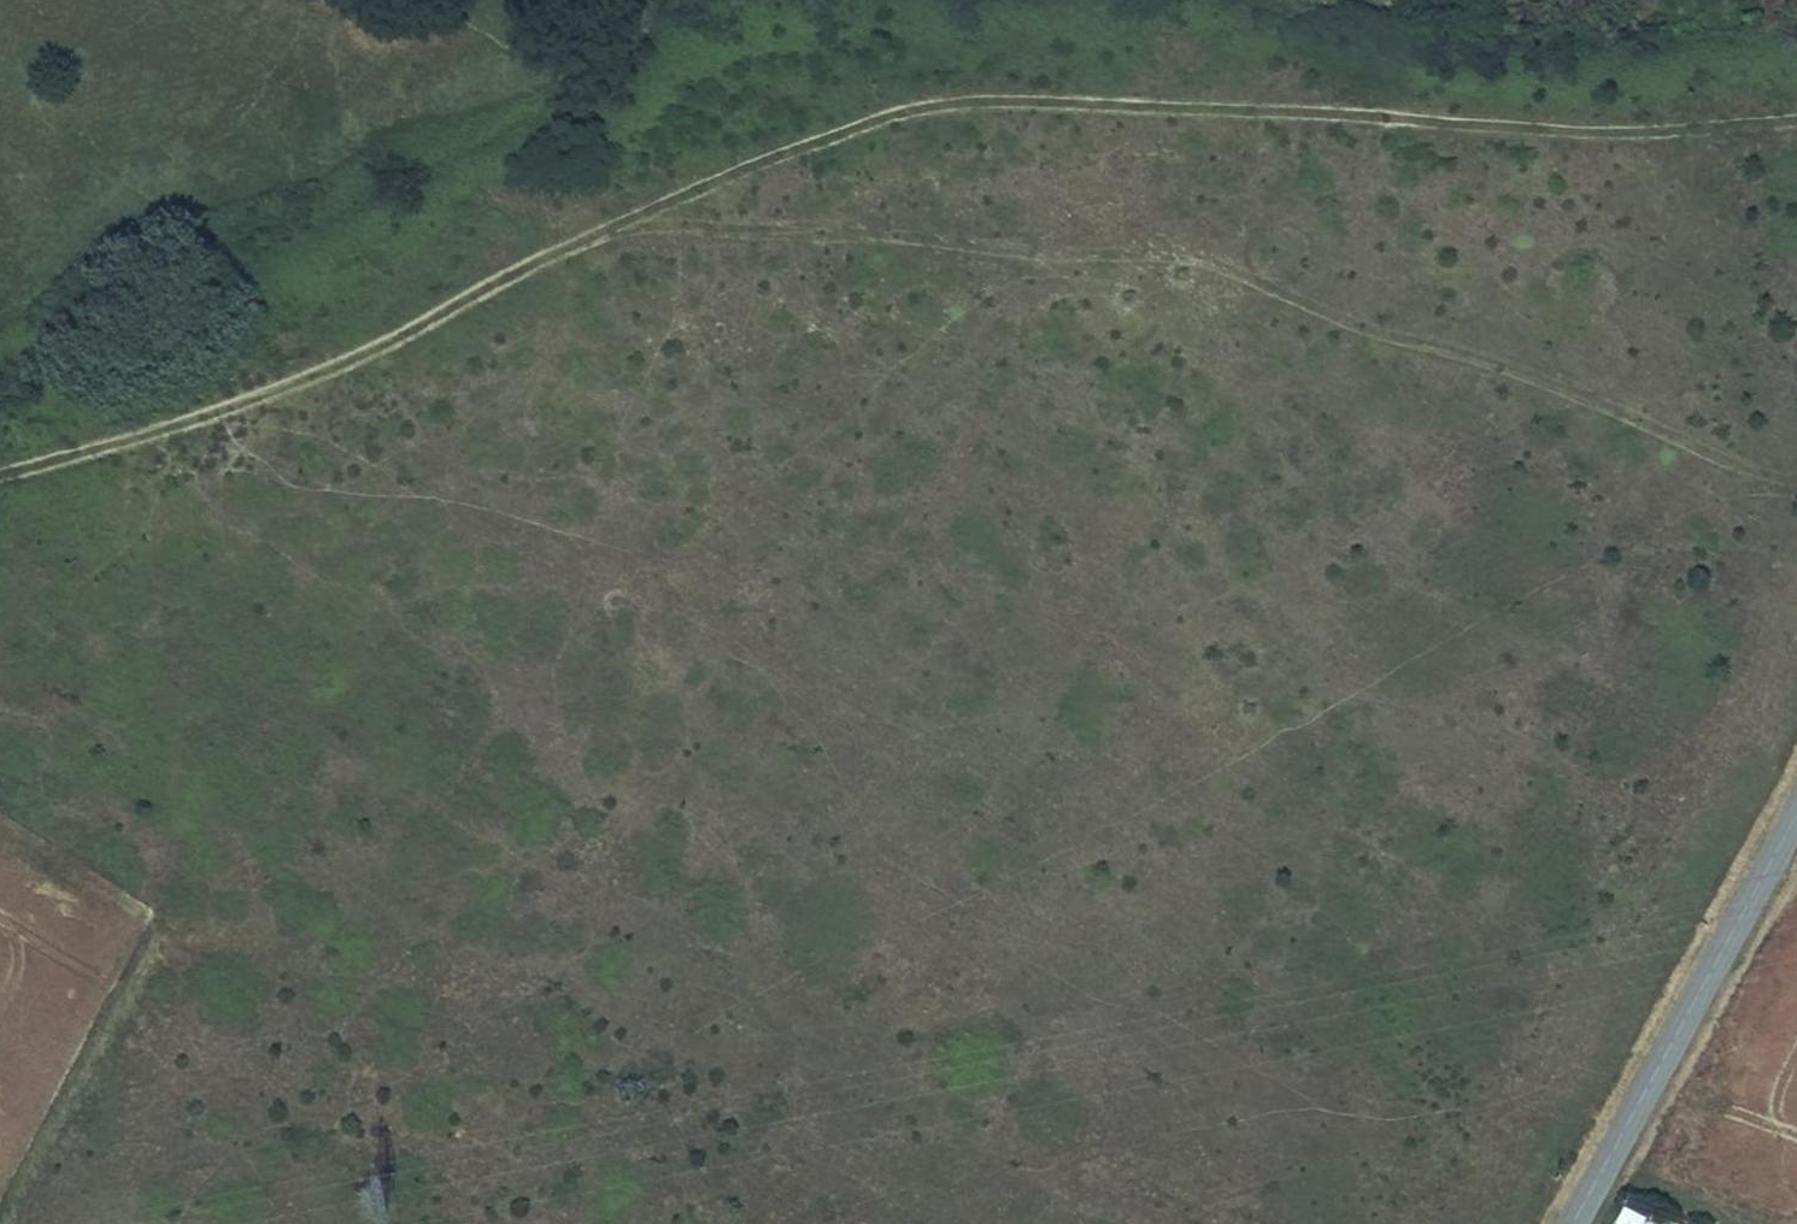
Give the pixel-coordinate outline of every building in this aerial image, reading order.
[(1643,1214),(1621,1207),(1615,1223),(1619,1223),(1640,1223),(1643,1214)]
